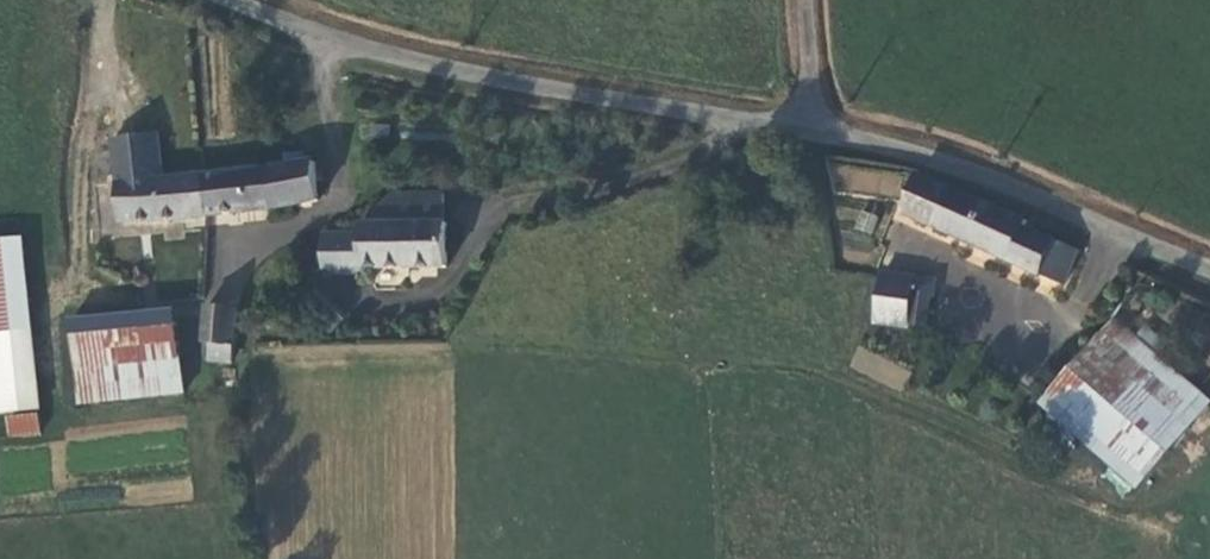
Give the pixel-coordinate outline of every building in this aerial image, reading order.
[(118,140),(121,185),(166,182),(164,137),(118,140)] [(271,214),(322,199),(309,163),(261,175),(166,182),(121,185),(126,226),(271,214)] [(1016,228),(1020,222),(921,182),(903,219),(1064,281),(1075,253),(1016,228)] [(360,234),(328,230),(322,229),(318,266),(353,270),(354,262),(442,273),(446,233),(443,233),(447,203),(426,200),(425,204),(393,200),(373,215),(372,224),(361,223),(360,234)] [(40,413),(34,241),(0,244),(0,415),(40,413)] [(873,327),(897,328),(913,331),(920,299),(922,284),(876,278),(873,327)] [(217,338),(212,363),(233,361),(243,310),(215,305),(210,337),(217,338)] [(1055,386),(1062,391),(1091,358),(1133,391),(1106,426),(1157,472),(1209,411),(1209,386),(1118,314),(1055,386)] [(189,400),(182,316),(118,321),(119,325),(122,374),(127,374),(128,406),(189,400)] [(128,406),(127,374),(122,374),(119,325),(84,329),(87,410),(128,406)] [(901,390),(910,369),(857,346),(848,368),(901,390)] [(1091,358),(1062,391),(1106,426),(1133,391),(1091,358)]
